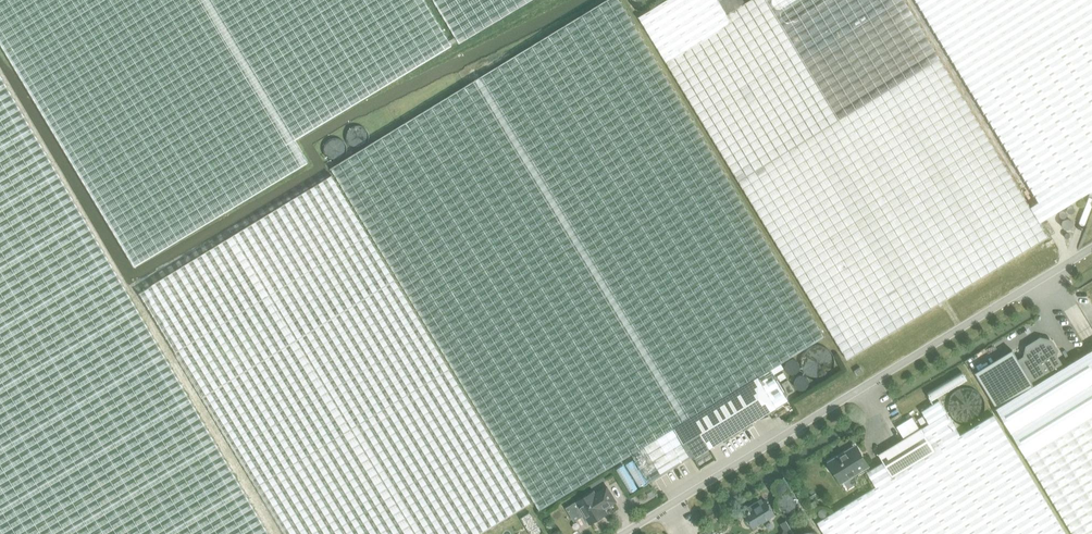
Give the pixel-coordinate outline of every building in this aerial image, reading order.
[(135,266),(308,162),(295,139),(354,104),(452,46),(425,0),(0,0),(0,41),(135,266)] [(632,454),(758,377),(770,370),(825,337),(620,0),(607,0),(331,168),(540,510),(632,454)] [(458,42),(529,0),(433,0),(458,42)] [(1031,207),(905,0),(750,0),(727,14),(718,0),(667,0),(639,17),(847,359),(1049,237),(1040,222),(1031,207)] [(727,14),(745,2),(744,0),(718,0),(727,14)] [(1039,202),(1091,170),(1091,0),(916,0),(1039,202)] [(125,289),(0,76),(0,533),(268,533),(125,289)] [(370,139),(370,135),(369,132),(367,129),(364,126),(361,125),(357,125),(354,126),(351,129),(349,132),(348,135),(348,139),(350,142),(352,145),(356,147),(359,147),(363,147),(366,145),(369,142),(370,139)] [(327,142),(325,146),(325,150),(326,153),(328,157),(331,159),(334,161),(338,161),(341,160),(344,157),(346,155),(347,151),(347,148),(346,144),(344,141),(341,139),(338,138),(334,138),(330,140),(327,142)] [(1031,207),(1040,222),(1091,190),(1091,170),(1039,202),(1031,207)] [(139,293),(286,533),(479,533),(531,503),(332,176),(139,293)] [(975,373),(997,408),(1064,367),(1057,356),(1059,350),(1052,340),(1041,337),(1026,345),(1023,357),(1018,360),(1012,351),(975,373)] [(806,354),(804,359),(803,364),(804,369),(807,373),(810,377),(815,379),(821,380),(826,378),(831,375),(834,371),(836,365),(836,360),(833,354),(830,350),(825,348),(819,347),(814,348),(810,350),(806,354)] [(997,408),(1073,533),(1091,533),(1091,350),(1064,367),(997,408)] [(792,376),(794,375),(797,374),(798,372),(799,370),(799,368),(799,366),(797,364),(796,362),(793,361),(791,361),(789,362),(787,364),(785,366),(785,368),(785,370),(786,372),(788,374),(790,375),(792,376)] [(860,367),(854,371),(857,377),(864,373),(860,367)] [(788,400),(770,370),(758,377),(632,454),(649,482),(692,456),(693,458),(788,400)] [(799,390),(801,390),(803,390),(805,389),(807,388),(808,386),(809,384),(808,381),(807,379),(806,377),(803,376),(801,376),(798,377),(796,378),(795,380),(794,383),(794,385),(795,387),(797,389),(799,390)] [(789,395),(794,391),(788,380),(782,384),(789,395)] [(922,428),(935,451),(893,476),(884,462),(867,472),(876,487),(818,522),(825,533),(1066,533),(994,415),(960,435),(939,401),(922,411),(929,424),(922,428)] [(922,416),(917,419),(921,425),(926,422),(922,416)] [(879,454),(884,462),(893,476),(935,451),(922,428),(920,429),(913,417),(897,427),(905,439),(879,454)] [(841,482),(868,466),(856,446),(829,462),(830,464),(828,466),(828,468),(830,470),(832,471),(834,470),(841,482)] [(630,486),(633,485),(635,483),(636,481),(637,478),(636,476),(635,473),(633,471),(631,470),(628,470),(625,471),(623,472),(622,474),(621,477),(621,479),(621,482),(623,484),(625,485),(628,486),(630,486)] [(577,501),(566,508),(574,522),(586,515),(586,517),(588,521),(590,521),(591,523),(606,514),(603,508),(614,501),(607,488),(595,496),(593,492),(578,501),(577,501)] [(754,528),(775,515),(766,500),(759,505),(757,502),(746,509),(748,511),(745,513),(747,517),(746,519),(749,524),(751,524),(754,528)]
